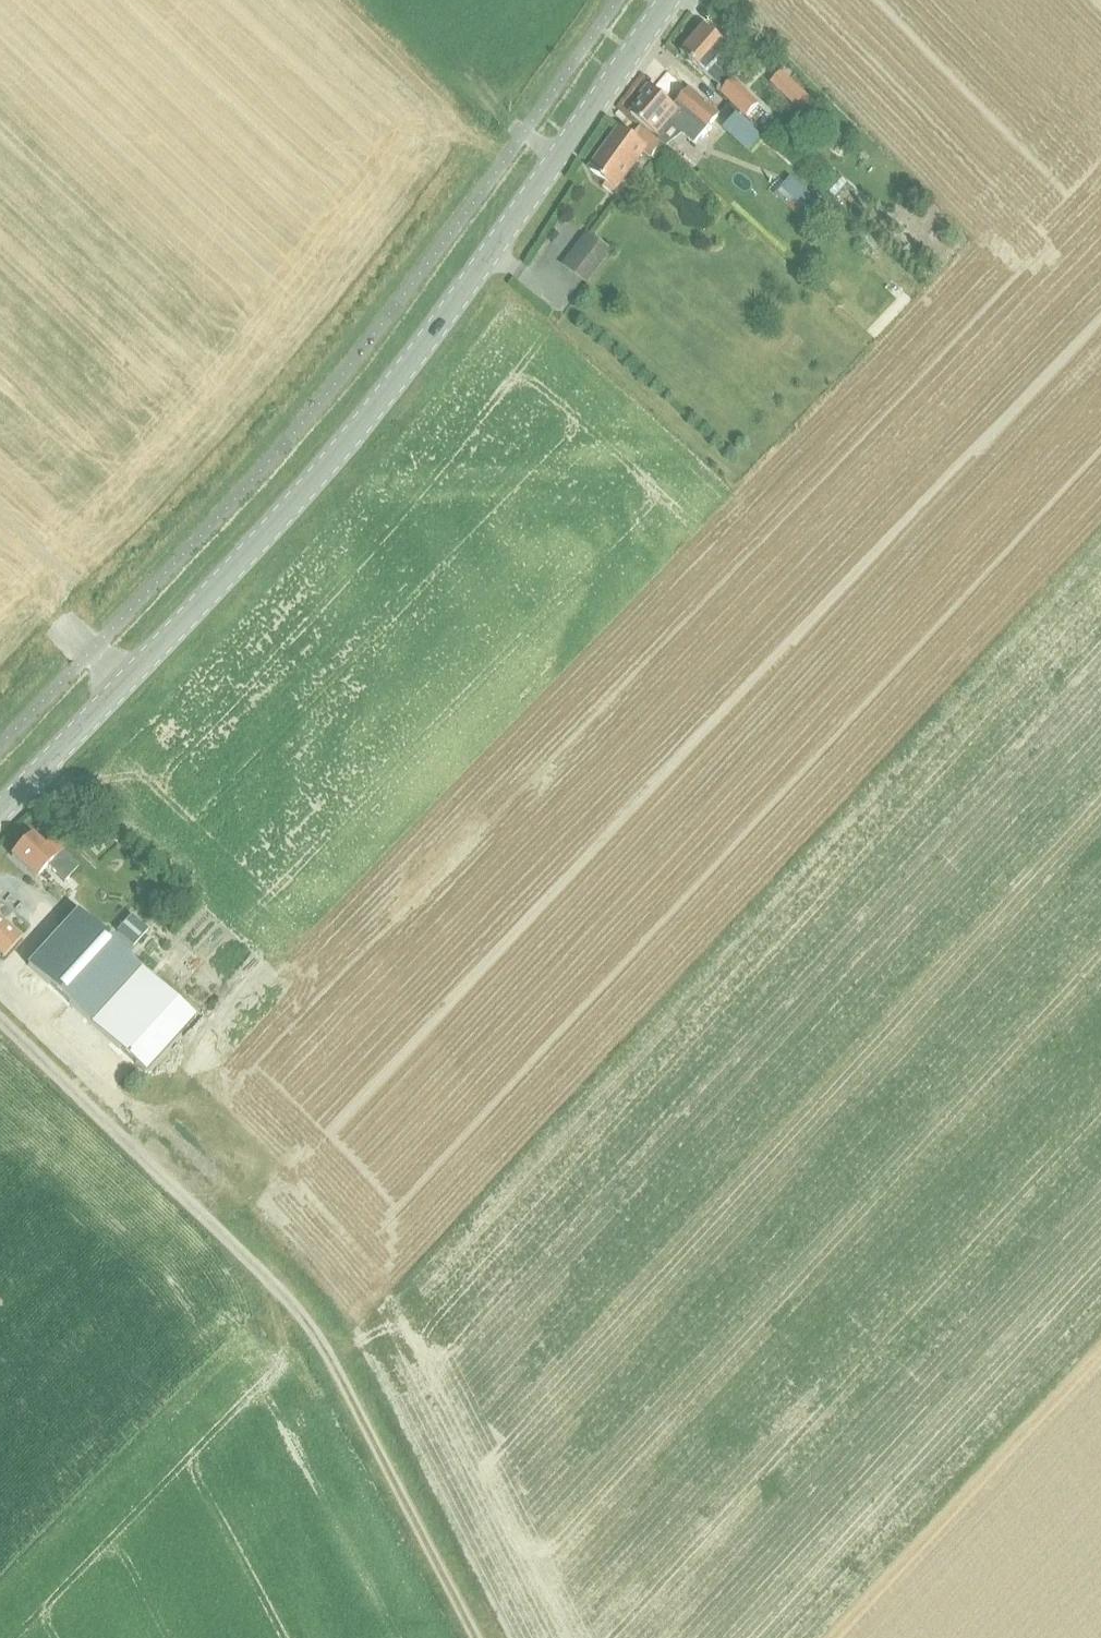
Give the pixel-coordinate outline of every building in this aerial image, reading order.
[(752,126),(764,113),(715,65),(729,50),(703,27),(679,54),(721,88),(717,91),(752,126)] [(665,70),(630,115),(653,134),(659,139),(671,125),(694,144),(718,116),(665,70)] [(782,74),(770,86),(783,98),(794,86),(782,74)] [(661,146),(656,143),(639,130),(632,139),(620,131),(590,171),(606,183),(604,187),(614,195),(644,154),(651,160),(661,146)] [(791,180),(775,198),(788,209),(793,203),(802,210),(813,199),(791,180)] [(818,199),(804,215),(813,224),(827,208),(818,199)] [(562,265),(588,285),(613,252),(588,232),(562,265)] [(824,297),(833,289),(822,277),(812,285),(824,297)] [(32,834),(12,855),(36,879),(46,868),(64,885),(79,869),(51,842),(46,847),(32,834)] [(77,910),(27,966),(91,1024),(141,969),(77,910)] [(131,916),(116,932),(132,947),(147,930),(131,916)] [(3,957),(21,937),(0,919),(0,954),(3,957)] [(141,969),(91,1024),(144,1072),(194,1017),(141,969)]
